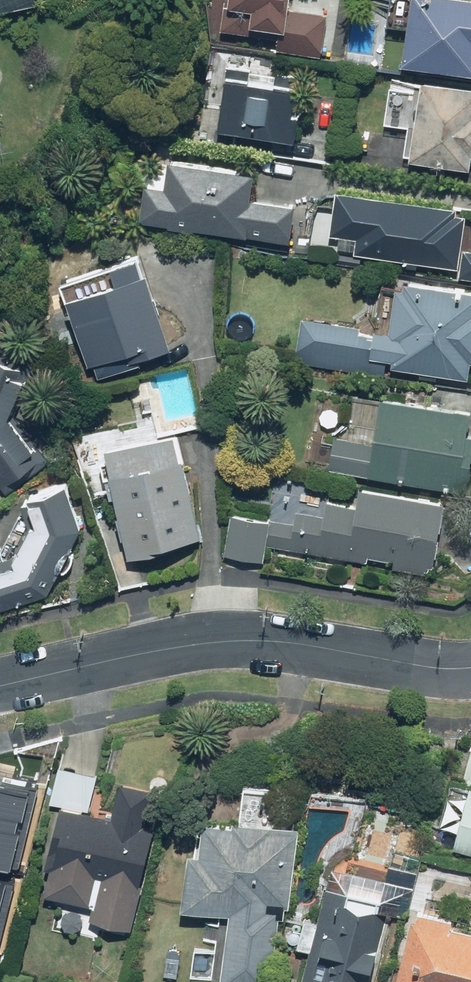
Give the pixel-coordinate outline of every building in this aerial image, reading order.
[(31,0),(0,0),(0,14),(31,0)] [(299,0),(241,0),(257,1),(256,21),(223,19),(222,40),(279,43),(279,50),(328,52),(330,8),(299,6),(299,0)] [(411,60),(470,67),(470,0),(396,0),(393,21),(416,24),(411,60)] [(278,136),(306,138),(311,68),(232,63),(226,142),(241,143),(242,128),(278,131),(278,136)] [(399,86),(397,119),(413,121),(410,155),(470,160),(470,80),(444,77),(444,75),(429,73),(427,88),(399,86)] [(140,176),(156,178),(151,218),(301,235),(305,196),(260,191),(263,162),(143,149),(140,176)] [(458,271),(470,273),(470,245),(468,244),(470,221),(470,211),(466,210),(467,203),(343,187),(337,231),(346,232),(345,245),(360,247),(359,251),(403,256),(402,265),(422,267),(423,259),(459,264),(458,271)] [(146,352),(178,342),(152,250),(70,273),(99,375),(149,361),(146,352)] [(302,362),(377,372),(380,351),(400,354),(399,366),(470,375),(470,279),(414,272),(413,280),(387,277),(382,323),(381,323),(380,328),(366,327),(367,320),(308,313),(302,362)] [(391,389),(384,439),(341,432),(335,470),(470,489),(470,400),(391,389)] [(10,502),(49,441),(0,410),(0,495),(10,502)] [(211,535),(186,425),(113,442),(138,552),(211,535)] [(41,491),(48,513),(25,552),(0,561),(0,570),(8,607),(58,590),(90,523),(76,474),(41,490),(41,491)] [(400,566),(456,572),(465,493),(370,482),(368,499),(334,495),(332,512),(303,509),(301,522),(279,519),(280,510),(235,505),(230,553),(372,569),(374,552),(401,555),(400,566)] [(462,843),(470,847),(470,742),(441,825),(465,834),(462,843)] [(149,832),(160,786),(126,778),(118,810),(68,797),(46,889),(100,902),(95,921),(137,931),(160,835),(149,832)] [(279,784),(248,782),(246,814),(214,812),(211,846),(194,844),(190,904),(232,907),(227,981),(232,981),(282,981),(286,916),(293,916),(297,861),(303,862),(306,820),(277,819),(279,784)] [(12,872),(32,793),(0,785),(0,869),(12,872)] [(330,882),(321,914),(306,910),(302,927),(294,925),(291,940),(317,947),(308,981),(390,981),(420,866),(394,860),(389,878),(342,866),(337,884),(330,882)] [(11,891),(0,888),(0,942),(11,891)] [(462,914),(422,904),(402,981),(470,981),(470,923),(460,920),(462,914)]
